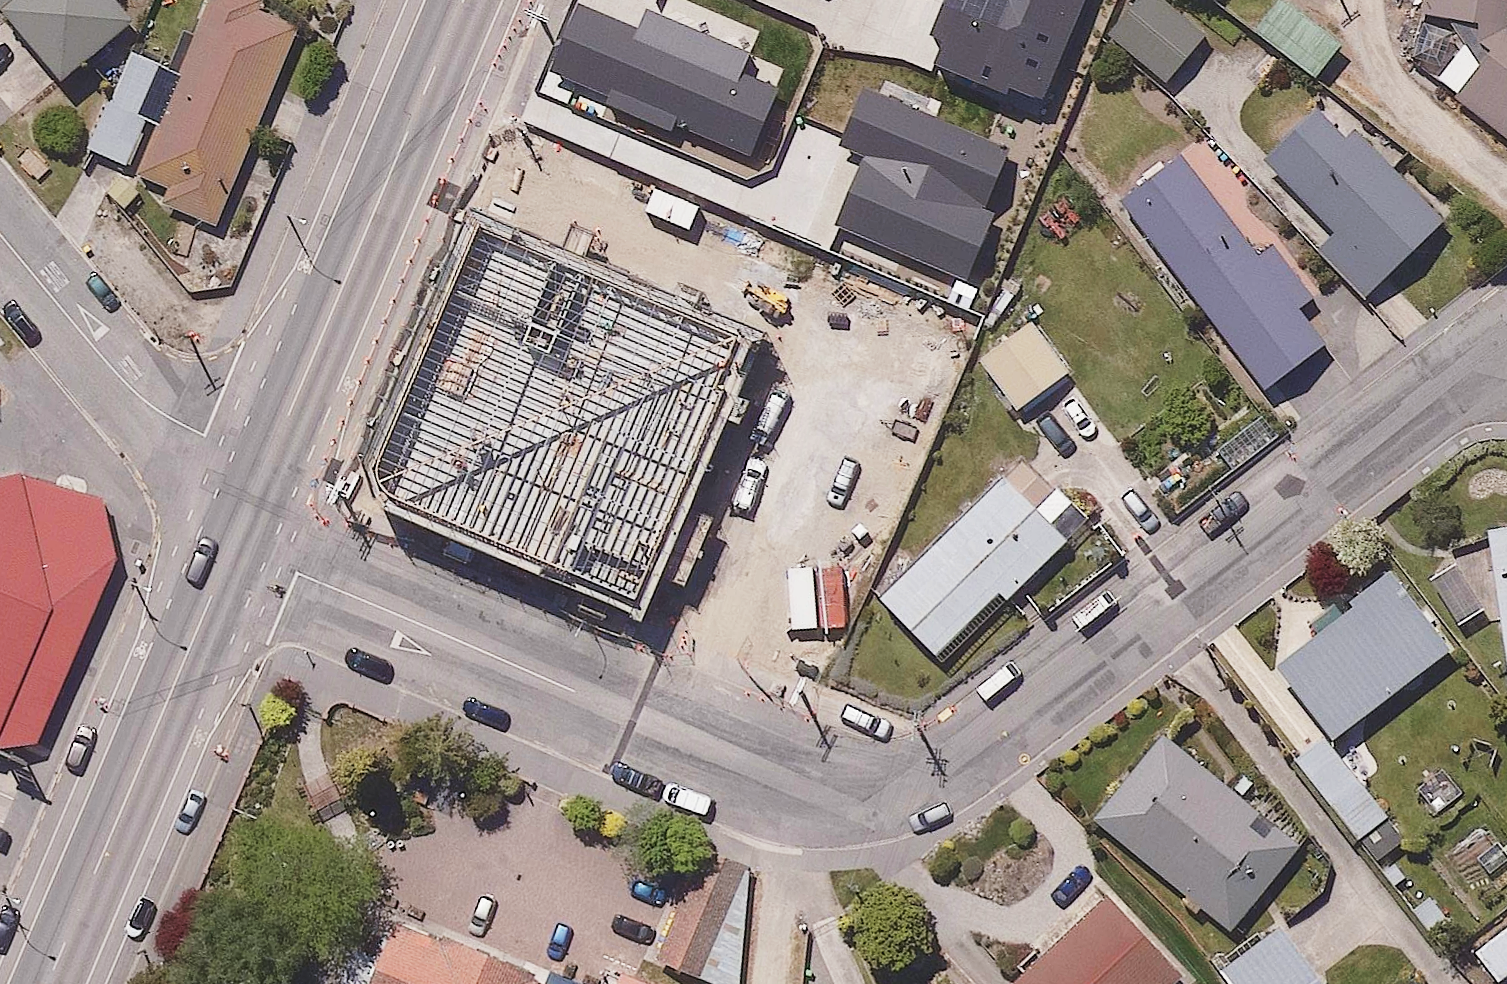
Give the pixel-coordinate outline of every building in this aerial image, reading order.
[(47,80),(132,19),(119,0),(0,0),(0,13),(47,80)] [(260,0),(215,0),(185,72),(173,67),(176,61),(131,42),(87,145),(131,164),(153,114),(161,118),(139,171),(173,185),(165,202),(216,224),(301,23),(258,5),(260,0)] [(720,71),(811,117),(799,124),(796,131),(834,147),(826,164),(866,181),(872,168),(877,171),(948,5),(936,0),(752,0),(720,71)] [(1175,0),(1139,0),(1110,31),(1169,85),(1214,36),(1175,0)] [(1300,0),(1274,0),(1253,24),(1318,82),(1351,44),(1300,0)] [(1418,66),(1506,135),(1506,0),(1423,0),(1418,66)] [(1333,228),(1319,242),(1371,293),(1453,210),(1332,92),(1265,161),(1333,228)] [(1006,137),(932,106),(906,168),(980,200),(1006,137)] [(1325,344),(1299,309),(1320,294),(1278,238),(1258,253),(1183,151),(1124,195),(1266,388),(1325,344)] [(635,594),(737,335),(478,230),(381,468),(397,496),(635,594)] [(1030,315),(978,351),(1019,410),(1072,374),(1030,315)] [(1070,533),(1012,476),(893,598),(952,655),(1070,533)] [(28,763),(90,629),(117,567),(100,492),(35,477),(0,484),(0,751),(28,763)] [(1491,525),(1495,555),(1451,561),(1430,577),(1457,622),(1503,616),(1506,646),(1506,523),(1491,525)] [(1344,601),(1352,612),(1284,662),(1336,734),(1449,651),(1389,568),(1344,601)] [(1199,912),(1205,905),(1234,928),(1307,836),(1164,722),(1091,814),(1188,891),(1182,899),(1199,912)] [(1038,945),(997,983),(1169,983),(1186,968),(1109,887),(1042,950),(1038,945)] [(350,903),(316,983),(544,983),(350,903)] [(1211,961),(1228,983),(1331,983),(1278,912),(1211,961)] [(1498,978),(1506,972),(1506,921),(1474,945),(1498,978)] [(585,963),(576,983),(635,983),(585,963)]
